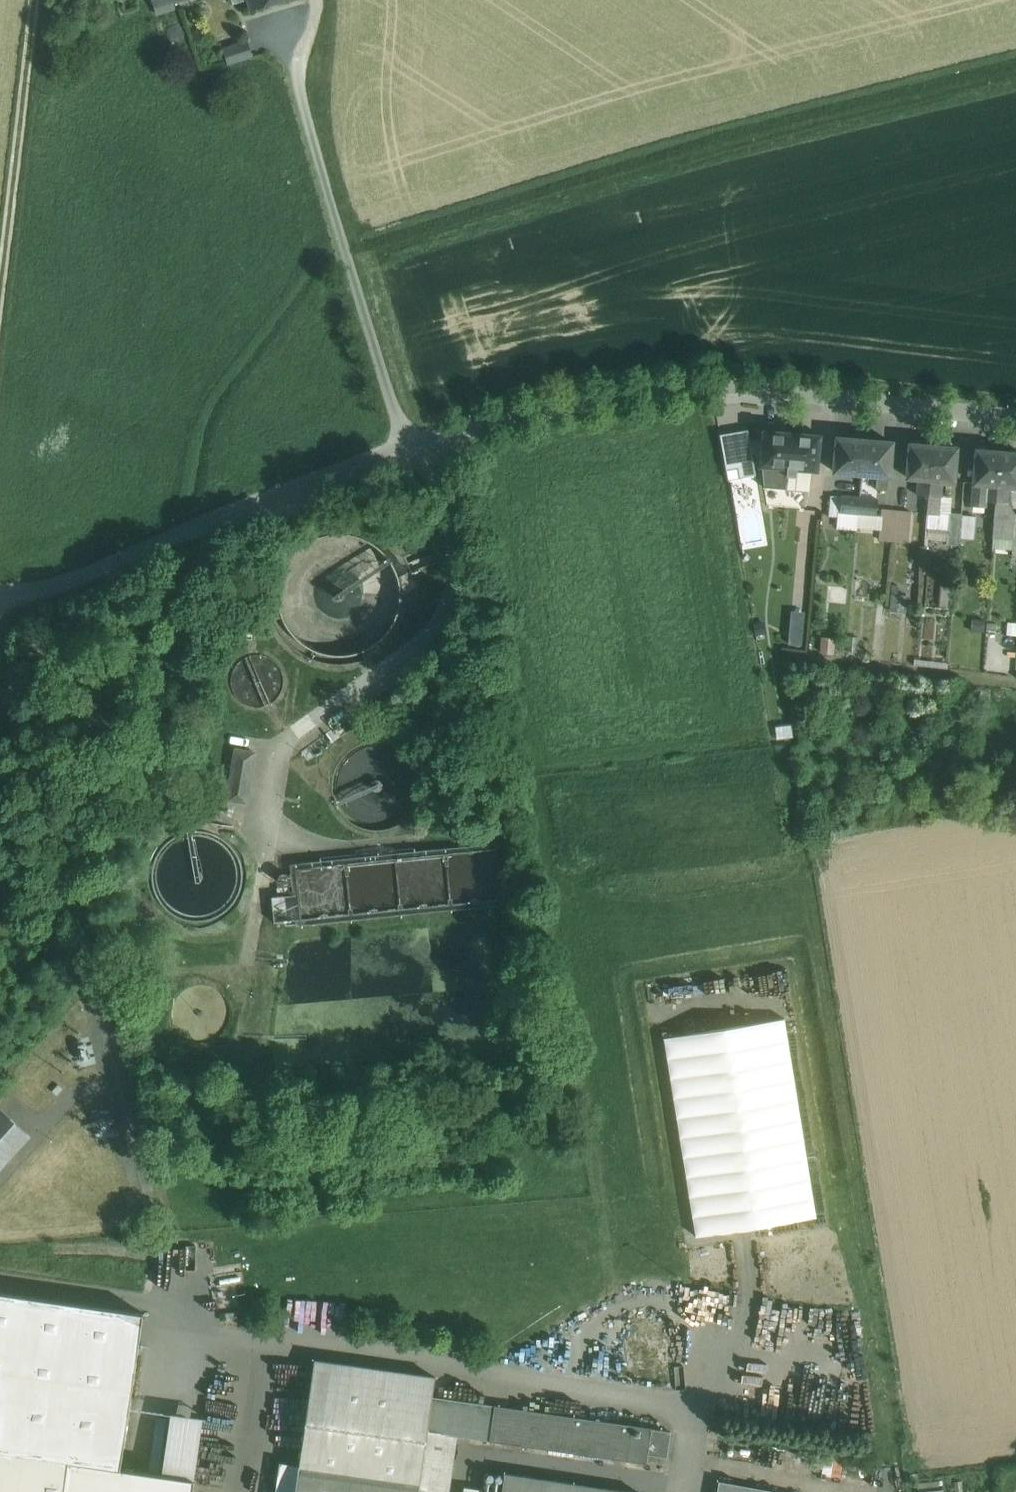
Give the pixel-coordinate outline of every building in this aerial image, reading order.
[(156,14),(174,8),(172,3),(184,0),(152,0),(156,14)] [(251,9),(282,0),(249,0),(251,9)] [(246,43),(223,50),(228,63),(250,56),(246,43)] [(748,429),(720,434),(726,469),(738,467),(740,478),(756,475),(748,429)] [(792,433),(764,431),(761,464),(762,464),(764,487),(787,489),(787,486),(789,467),(792,433)] [(819,435),(792,433),(789,467),(816,469),(819,435)] [(865,439),(837,437),(834,471),(850,472),(862,473),(865,439)] [(892,442),(865,439),(862,473),(877,474),(876,489),(887,490),(888,475),(889,475),(892,442)] [(933,445),(910,443),(907,477),(918,478),(930,479),(933,445)] [(957,447),(933,445),(930,479),(929,495),(928,495),(927,512),(940,513),(940,512),(942,480),(954,481),(957,447)] [(1000,451),(976,449),(974,482),(997,484),(1000,451)] [(1000,451),(997,484),(1009,485),(1015,486),(1015,452),(1000,451)] [(848,496),(859,497),(862,473),(850,472),(848,496)] [(930,479),(918,478),(917,494),(928,495),(929,495),(930,479)] [(997,484),(974,482),(972,504),(985,505),(985,501),(995,501),(996,501),(997,484)] [(996,501),(1008,502),(1009,485),(997,484),(996,501)] [(842,496),(831,495),(829,515),(840,516),(840,512),(842,496)] [(848,496),(842,496),(840,512),(858,513),(859,497),(848,496)] [(859,497),(858,513),(876,514),(877,499),(859,497)] [(1008,502),(996,501),(992,547),(1012,548),(1014,513),(1008,502)] [(882,508),(881,515),(880,529),(879,539),(893,540),(895,510),(882,508)] [(911,511),(895,510),(893,540),(908,541),(911,511)] [(971,536),(974,513),(953,511),(951,534),(971,536)] [(940,513),(927,512),(926,527),(948,529),(949,513),(940,512),(940,513)] [(876,514),(858,513),(857,527),(880,529),(881,515),(876,514)] [(786,641),(800,641),(802,608),(787,607),(786,641)] [(359,709),(301,751),(307,761),(366,718),(364,716),(359,709)] [(255,752),(236,749),(228,799),(246,802),(255,752)] [(211,811),(188,806),(186,818),(209,822),(211,811)] [(289,881),(289,878),(289,876),(288,874),(286,873),(284,873),(282,873),(280,875),(279,876),(278,879),(279,881),(280,882),(282,884),(284,884),(286,884),(288,882),(289,881)] [(784,1018),(664,1038),(695,1236),(816,1217),(784,1018)] [(0,1110),(0,1164),(27,1134),(0,1109),(0,1110)] [(0,1291),(0,1449),(68,1459),(120,1467),(143,1312),(0,1291)] [(315,1359),(299,1464),(296,1483),(357,1491),(435,1491),(437,1480),(420,1477),(427,1430),(435,1377),(315,1359)] [(495,1406),(437,1397),(432,1431),(457,1435),(490,1440),(495,1406)] [(671,1431),(495,1406),(490,1440),(646,1462),(647,1454),(667,1457),(671,1431)] [(427,1430),(420,1477),(437,1480),(435,1491),(449,1491),(457,1435),(432,1431),(427,1430)] [(0,1449),(0,1491),(63,1491),(68,1459),(0,1449)] [(68,1459),(63,1491),(192,1491),(194,1478),(120,1467),(68,1459)] [(279,1461),(274,1491),(295,1491),(296,1483),(299,1464),(279,1461)] [(504,1473),(503,1479),(484,1476),(482,1489),(482,1491),(629,1491),(504,1473)] [(719,1481),(717,1491),(777,1491),(771,1491),(719,1481)] [(296,1483),(295,1491),(357,1491),(296,1483)]
